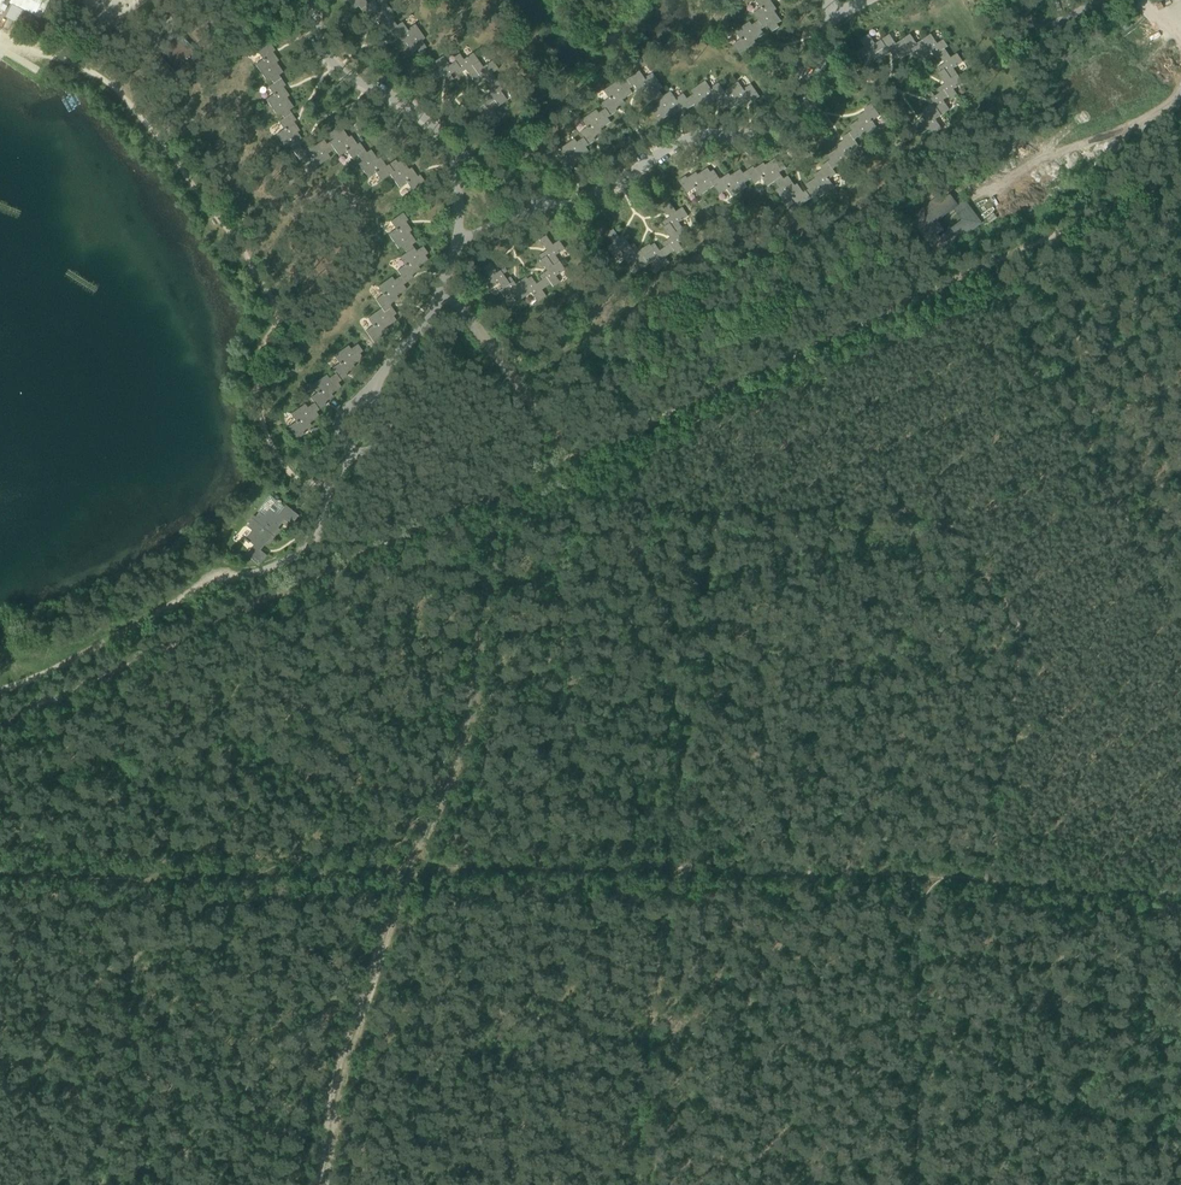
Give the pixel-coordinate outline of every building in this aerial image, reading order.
[(4,12),(10,0),(0,0),(0,10),(4,12)] [(360,8),(366,4),(364,0),(347,0),(354,10),(358,7),(360,8)] [(387,28),(389,31),(396,26),(392,20),(395,17),(385,3),(377,8),(371,0),(366,4),(360,8),(365,16),(368,15),(374,23),(376,22),(383,31),(387,28)] [(758,20),(764,28),(767,25),(772,32),(779,27),(777,24),(781,21),(775,11),(777,9),(771,0),(756,0),(761,8),(753,13),(758,20)] [(764,28),(758,20),(752,25),(750,21),(735,32),(741,39),(733,44),(742,57),(749,52),(747,49),(756,43),(754,41),(764,34),(761,29),(764,28)] [(396,26),(389,31),(394,38),(397,36),(403,45),(406,43),(412,53),(417,50),(419,53),(427,47),(422,41),(425,38),(415,24),(406,30),(401,23),(396,26)] [(874,60),(878,58),(875,52),(884,46),(880,40),(875,44),(868,34),(859,40),(864,46),(854,53),(859,60),(869,53),(874,60)] [(892,56),(896,54),(896,52),(905,46),(901,40),(895,44),(889,34),(880,40),(884,46),(875,52),(878,58),(880,60),(890,53),(892,56)] [(939,60),(942,58),(939,52),(945,49),(948,47),(943,40),(937,43),(930,34),(922,40),(926,46),(916,52),(920,58),(922,60),(934,53),(939,60)] [(916,60),(920,58),(916,52),(926,46),(922,40),(916,43),(910,35),(901,40),(905,46),(896,52),(896,54),(900,60),(911,53),(916,60)] [(268,77),(273,84),(281,78),(279,75),(283,72),(276,63),(279,61),(272,52),(275,50),(270,43),(257,52),(262,60),(254,65),(264,80),(268,77)] [(938,68),(941,72),(945,69),(950,78),(957,73),(954,68),(962,62),(956,54),(950,57),(945,49),(939,52),(942,58),(946,63),(938,68)] [(472,80),(474,79),(480,75),(473,66),(479,62),(473,53),(463,60),(458,53),(452,58),(455,61),(459,69),(455,71),(458,75),(465,70),(472,80)] [(450,75),(455,71),(459,69),(455,61),(449,65),(443,56),(434,62),(438,68),(429,75),(433,82),(444,74),(449,82),(453,79),(450,75)] [(484,77),(488,83),(491,87),(497,83),(491,73),(497,69),(491,61),(482,67),(479,62),(473,66),(480,75),(474,79),(477,83),(484,77)] [(937,89),(940,93),(944,90),(949,97),(950,99),(957,95),(954,89),(963,83),(957,73),(950,78),(945,69),(941,72),(939,73),(945,84),(937,89)] [(639,71),(626,80),(632,87),(635,85),(641,94),(643,92),(650,102),(654,99),(655,99),(662,95),(659,90),(662,88),(652,73),(645,78),(639,71)] [(278,112),(283,119),(291,113),(289,110),(293,107),(287,98),(289,96),(283,87),(285,85),(281,78),(273,84),(267,88),(272,95),(265,100),(275,114),(278,112)] [(479,100),(481,102),(485,108),(495,101),(498,106),(506,101),(500,91),(506,87),(501,80),(497,83),(491,87),(488,83),(485,86),(490,93),(479,100)] [(601,104),(605,109),(610,116),(618,111),(616,108),(625,102),(623,100),(633,93),(630,89),(632,87),(626,80),(620,84),(618,81),(604,91),(609,99),(601,104)] [(693,94),(687,98),(692,106),(695,104),(698,108),(708,102),(709,104),(718,98),(725,93),(724,92),(718,83),(709,90),(704,82),(691,91),(693,94)] [(738,82),(724,92),(725,93),(718,98),(725,107),(728,105),(731,110),(740,103),(742,105),(751,99),(753,101),(760,97),(751,84),(744,89),(738,82)] [(949,110),(943,101),(949,97),(944,90),(940,93),(934,96),(932,92),(928,94),(930,99),(932,102),(923,109),(924,111),(921,114),(924,118),(937,108),(942,116),(949,110)] [(663,97),(662,95),(655,99),(659,105),(652,109),(657,117),(660,115),(663,119),(673,112),(675,115),(684,108),(685,111),(692,106),(687,98),(684,93),(676,99),(671,92),(663,97)] [(485,108),(481,102),(477,105),(482,112),(472,119),(477,126),(486,120),(491,126),(499,121),(492,111),(498,106),(495,101),(485,108)] [(852,131),(849,133),(854,141),(861,136),(863,139),(878,129),(873,122),(880,116),(871,103),(864,108),(866,111),(857,117),(859,119),(849,127),(852,131)] [(936,120),(942,116),(937,108),(924,118),(926,121),(915,129),(920,135),(929,129),(933,135),(942,129),(936,120)] [(579,133),(583,138),(588,145),(596,140),(594,138),(603,131),(601,129),(611,122),(608,118),(610,116),(605,109),(599,113),(596,110),(582,120),(587,128),(579,133)] [(289,147),(294,154),(302,148),(300,145),(304,142),(297,132),(300,131),(293,122),(296,120),(291,113),(283,119),(278,122),(283,130),(275,135),(285,150),(289,147)] [(351,159),(357,156),(364,150),(359,143),(357,145),(351,136),(348,138),(341,128),(337,131),(335,128),(328,133),(332,140),(326,144),(332,151),(333,150),(338,157),(346,152),(351,159)] [(830,160),(827,162),(833,170),(839,165),(842,168),(855,159),(850,151),(858,146),(854,141),(849,133),(843,138),(844,140),(835,146),(837,149),(827,155),(830,160)] [(588,145),(583,138),(577,143),(575,139),(561,149),(566,156),(558,161),(567,174),(574,169),(572,167),(581,161),(579,158),(589,151),(586,147),(588,145)] [(328,154),(332,151),(326,144),(323,140),(314,146),(312,144),(303,150),(302,148),(294,154),(302,166),(310,161),(315,168),(330,158),(328,154)] [(381,182),(390,175),(396,171),(390,163),(386,166),(380,158),(377,159),(371,150),(366,153),(364,150),(357,156),(361,162),(357,165),(367,179),(375,174),(381,182)] [(767,187),(774,182),(782,177),(780,173),(786,168),(781,160),(778,162),(775,158),(766,165),(764,162),(755,169),(753,166),(745,172),(750,179),(754,185),(762,179),(767,187)] [(396,171),(390,175),(399,189),(407,183),(412,191),(425,182),(420,175),(417,177),(411,168),(409,170),(402,160),(397,163),(395,160),(390,163),(396,171)] [(809,189),(806,191),(811,198),(817,194),(819,197),(834,188),(829,180),(836,175),(833,170),(827,162),(821,166),(822,169),(813,175),(815,178),(806,184),(809,189)] [(718,196),(727,190),(720,180),(720,179),(714,170),(711,172),(708,168),(698,174),(696,172),(687,178),(686,176),(678,181),(686,192),(695,186),(701,195),(713,187),(718,196)] [(745,183),(750,179),(745,172),(743,173),(740,169),(731,176),(729,173),(720,179),(720,180),(727,190),(732,198),(747,187),(745,183)] [(782,177),(774,182),(778,188),(772,192),(781,207),(793,199),(798,207),(811,198),(806,191),(804,192),(797,184),(795,185),(788,176),(784,179),(782,177)] [(663,222),(665,226),(669,223),(676,232),(682,228),(679,223),(689,216),(683,207),(676,211),(670,202),(663,207),(670,217),(663,222)] [(401,240),(409,251),(413,248),(412,245),(416,242),(409,232),(412,230),(405,221),(408,220),(403,213),(389,222),(395,230),(387,235),(394,245),(401,240)] [(663,243),(666,247),(669,244),(674,251),(676,254),(684,249),(680,243),(688,237),(682,228),(676,232),(669,223),(665,226),(663,227),(671,238),(663,243)] [(623,250),(626,255),(634,250),(630,246),(627,241),(631,238),(628,234),(621,239),(614,229),(607,233),(613,243),(607,247),(613,256),(623,250)] [(538,255),(541,259),(545,256),(552,266),(558,262),(554,256),(564,249),(558,240),(552,245),(545,235),(539,240),(546,250),(538,255)] [(634,250),(626,255),(623,258),(627,264),(633,260),(640,270),(649,264),(644,258),(654,250),(651,245),(650,244),(639,251),(634,243),(630,246),(634,250)] [(655,243),(651,245),(654,250),(644,258),(649,264),(654,260),(661,269),(669,263),(665,257),(674,251),(669,244),(666,247),(660,251),(655,243)] [(396,271),(400,276),(405,283),(412,278),(411,276),(420,269),(418,267),(428,260),(425,256),(428,254),(423,246),(416,251),(413,248),(409,251),(405,253),(411,261),(396,271)] [(539,276),(541,280),(545,277),(550,284),(552,288),(559,283),(555,277),(564,270),(558,262),(552,266),(545,256),(541,259),(539,261),(546,271),(539,276)] [(498,283),(502,288),(509,284),(506,279),(502,274),(507,271),(504,267),(496,272),(489,262),(482,267),(489,276),(483,281),(489,290),(498,283)] [(374,300),(380,309),(384,314),(392,308),(389,305),(398,299),(396,296),(406,289),(403,285),(405,283),(400,276),(394,281),(391,277),(377,287),(382,295),(374,300)] [(530,276),(527,279),(530,283),(520,290),(525,297),(531,293),(537,302),(547,295),(543,289),(550,284),(545,277),(541,280),(536,284),(530,276)] [(509,284),(502,288),(499,291),(504,297),(510,293),(516,303),(525,297),(520,290),(530,283),(527,279),(525,277),(515,284),(510,277),(506,279),(509,284)] [(384,314),(380,309),(367,319),(372,326),(365,331),(374,343),(381,338),(379,336),(388,330),(386,327),(396,320),(393,316),(396,314),(392,308),(384,314)] [(331,369),(335,374),(340,382),(348,377),(346,374),(354,368),(353,366),(363,359),(359,354),(362,352),(357,344),(350,349),(348,346),(333,356),(339,364),(331,369)] [(309,398),(313,403),(318,411),(326,406),(324,403),(333,397),(331,394),(339,389),(336,384),(340,382),(335,374),(329,378),(326,375),(312,385),(317,393),(309,398)] [(312,415),(318,411),(313,403),(307,408),(305,404),(290,414),(295,422),(288,427),(297,440),(304,435),(302,433),(311,427),(309,424),(315,420),(312,415)] [(264,541),(268,544),(273,537),(279,529),(276,527),(282,519),(290,526),(299,515),(285,505),(278,514),(274,511),(275,510),(271,506),(263,516),(259,512),(255,517),(253,515),(251,518),(249,521),(250,522),(247,527),(251,530),(244,540),(248,543),(249,542),(253,545),(245,555),(258,565),(266,556),(258,549),(264,541)]
